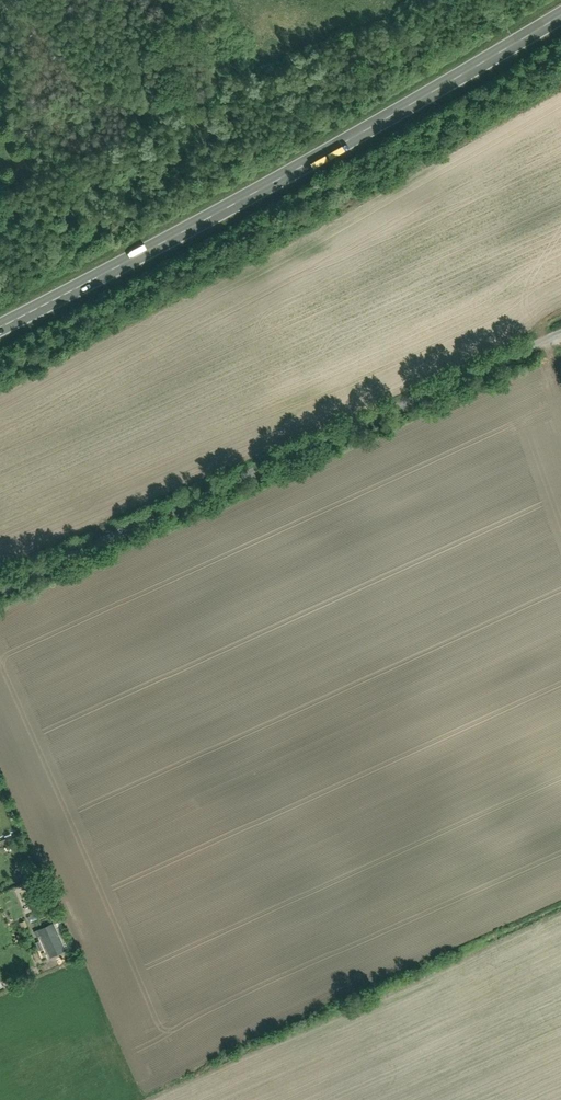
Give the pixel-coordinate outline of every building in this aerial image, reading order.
[(33,931),(36,938),(40,936),(49,958),(65,951),(53,922),(33,931)]
